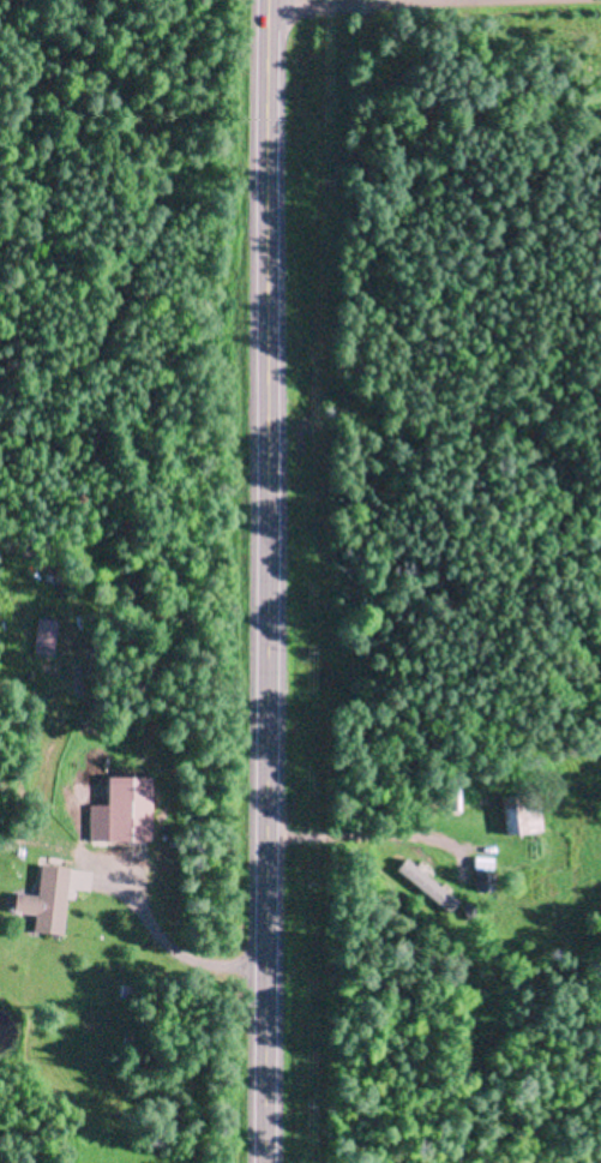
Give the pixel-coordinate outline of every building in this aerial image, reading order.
[(151,777),(151,841),(89,840),(90,804),(107,804),(108,775),(151,777)] [(537,791),(541,829),(504,833),(499,796),(537,791)] [(491,869),(471,868),(473,856),(491,857),(491,869)] [(404,857),(414,865),(425,874),(457,901),(447,912),(395,869),(404,857)] [(40,864),(68,867),(61,934),(32,930),(35,913),(13,911),(16,892),(36,894),(40,864)] [(492,871),(492,892),(475,892),(475,871),(492,871)] [(475,916),(464,919),(459,905),(470,903),(475,916)] [(130,997),(119,996),(120,982),(131,983),(130,997)]
